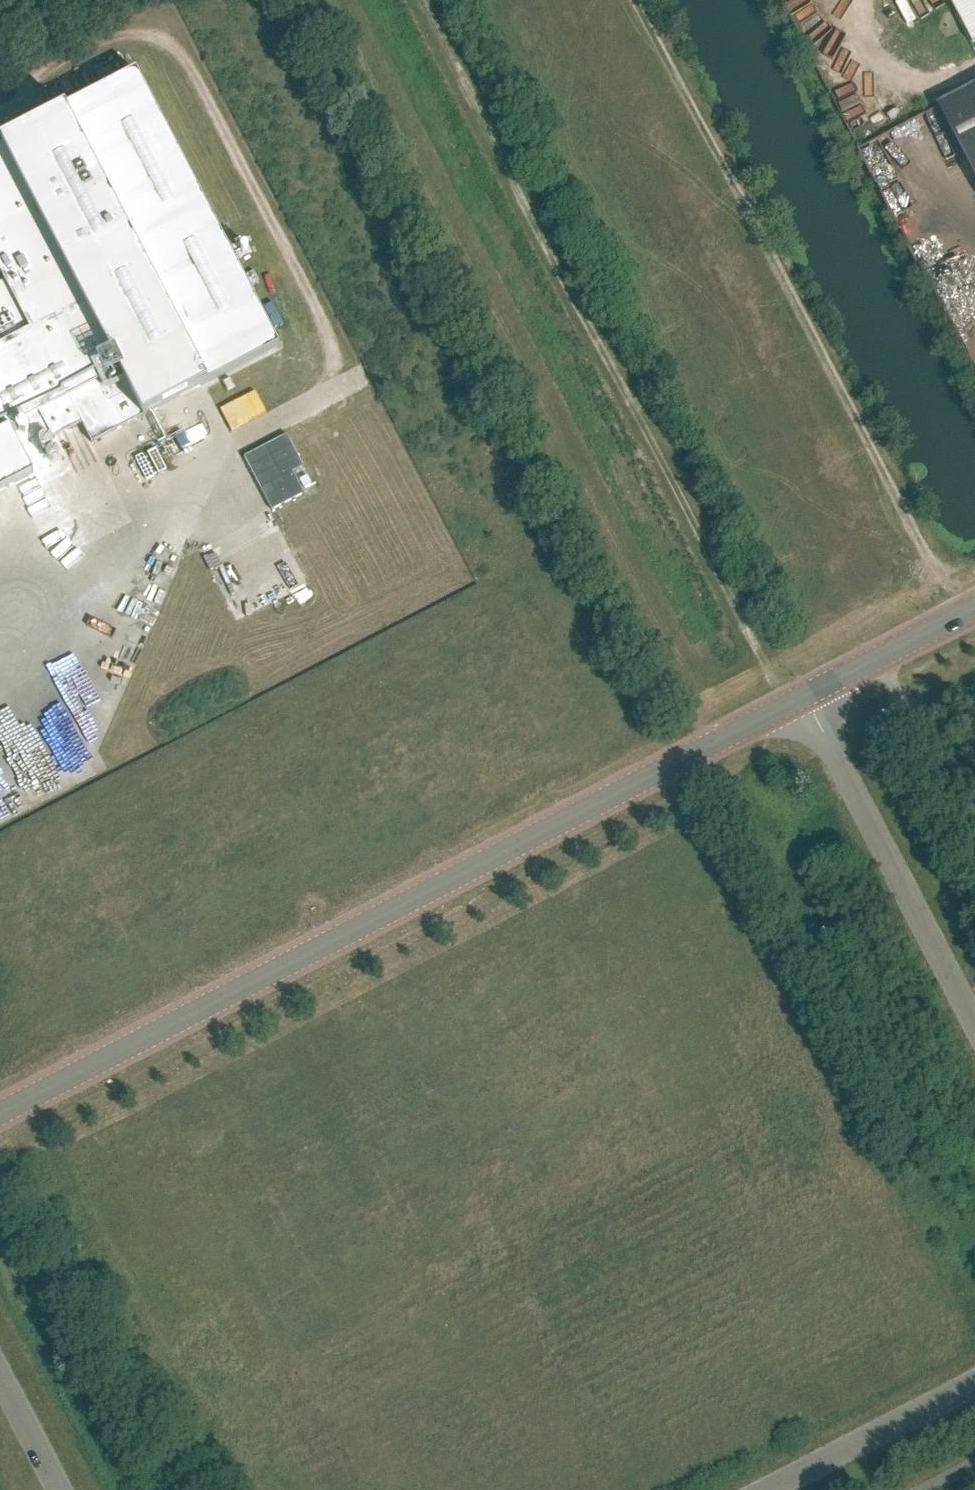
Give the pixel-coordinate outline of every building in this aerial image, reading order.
[(931,6),(928,0),(914,0),(920,12),(931,6)] [(974,42),(974,0),(952,0),(974,42)] [(5,281),(0,284),(0,491),(34,474),(12,430),(41,414),(54,440),(83,425),(93,443),(279,346),(137,71),(0,144),(0,272),(5,281)] [(935,106),(974,184),(974,86),(935,106)]
